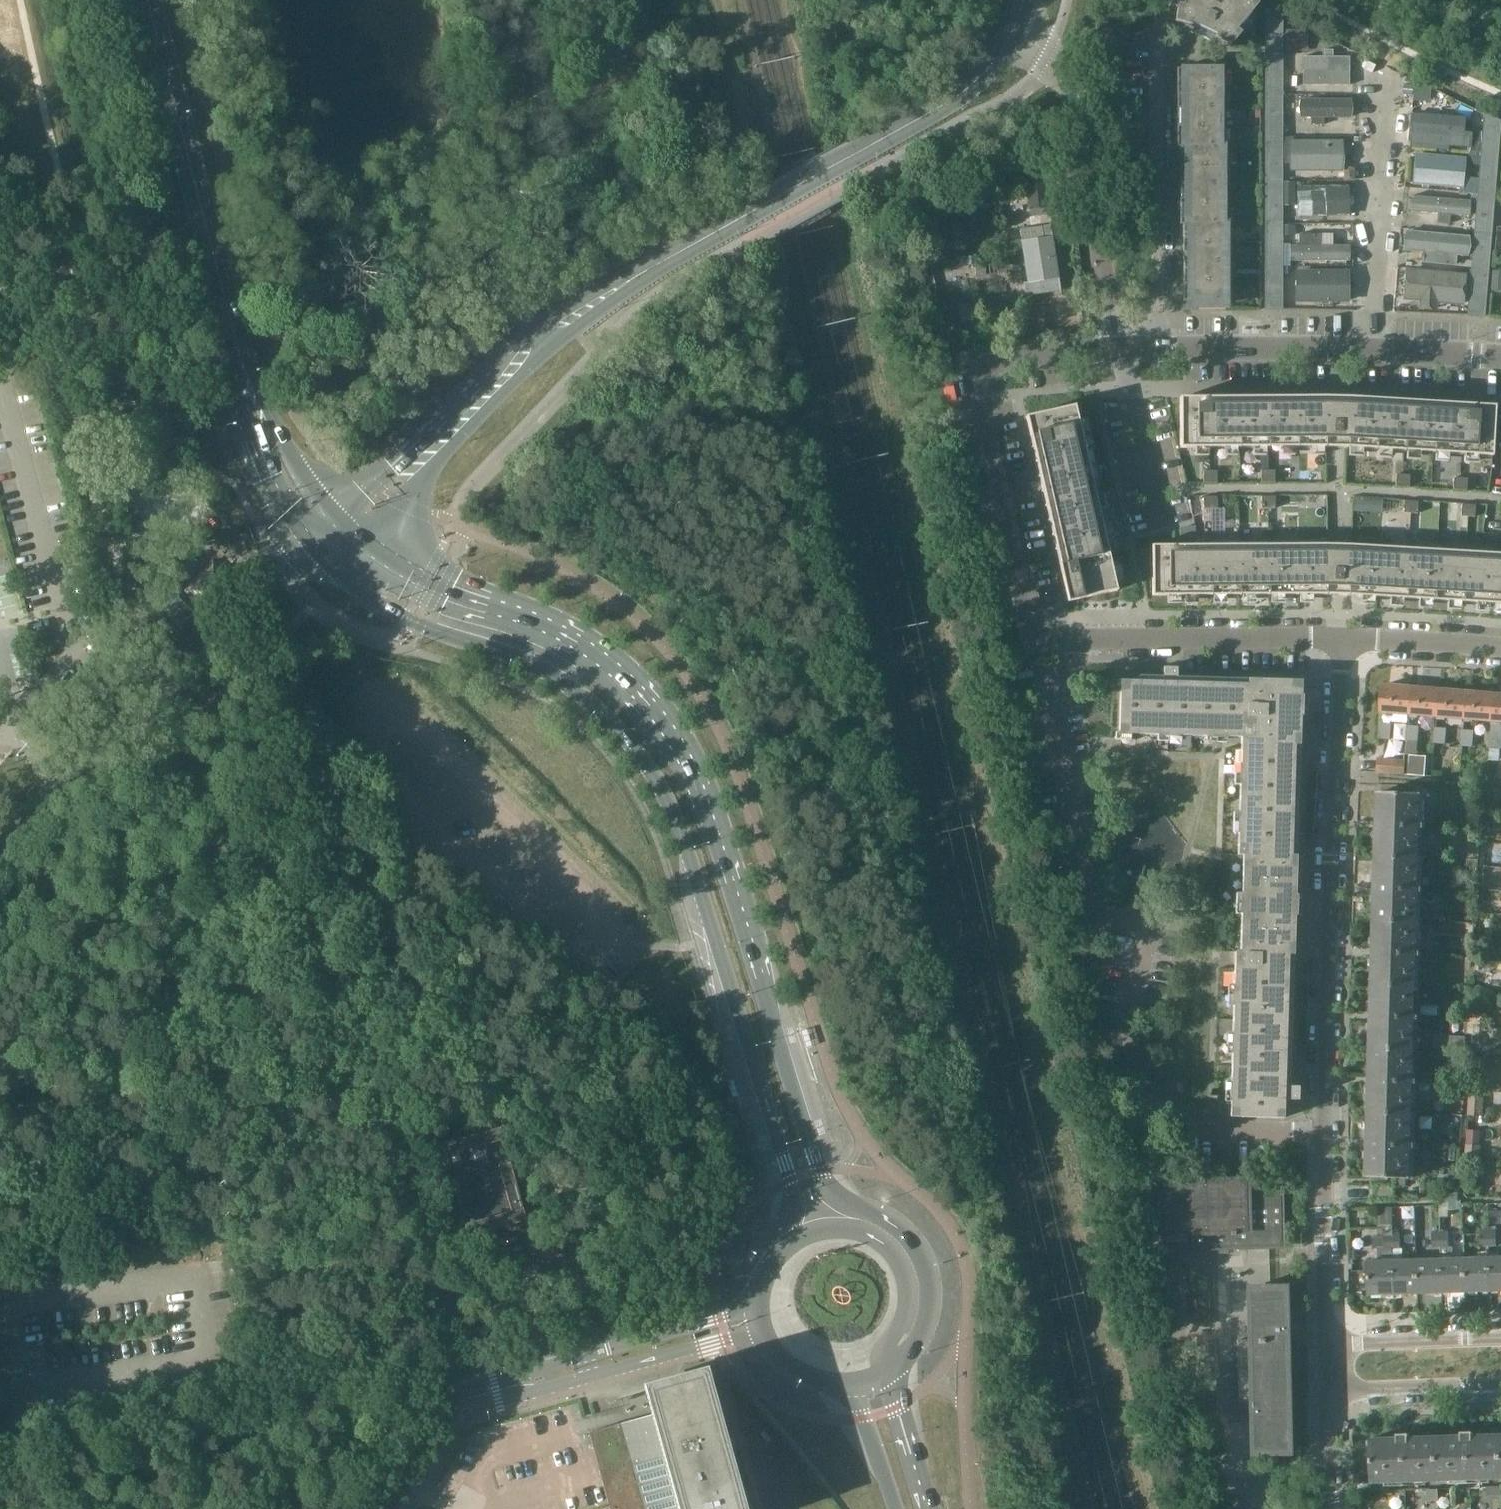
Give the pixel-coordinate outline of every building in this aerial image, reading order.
[(1175,21),(1192,26),(1193,26),(1215,36),(1215,37),(1230,46),(1241,33),(1237,30),(1258,5),(1258,4),(1252,0),(1184,0),(1183,5),(1178,4),(1175,21)] [(1267,94),(1281,94),(1281,42),(1281,17),(1282,16),(1266,9),(1267,10),(1267,94)] [(1308,51),(1308,29),(1284,29),(1284,51),(1308,51)] [(1180,147),(1180,198),(1180,224),(1183,224),(1183,302),(1185,302),(1227,302),(1227,223),(1224,223),(1224,146),(1221,146),(1221,68),(1177,68),(1177,95),(1177,147),(1180,147)] [(1267,136),(1281,136),(1281,94),(1267,94),(1267,136)] [(1480,153),(1482,134),(1471,134),(1470,152),(1480,153)] [(1267,181),(1281,181),(1281,136),(1267,136),(1267,181)] [(1479,194),(1493,196),(1496,158),(1482,157),(1479,194)] [(1047,206),(1044,172),(1025,175),(1029,208),(1047,206)] [(1281,181),(1267,181),(1267,224),(1281,224),(1281,181)] [(1493,196),(1479,194),(1476,234),(1490,235),(1493,196)] [(1267,224),(1266,266),(1280,266),(1281,224),(1267,224)] [(1059,289),(1050,226),(1020,231),(1028,284),(1024,284),(1025,295),(1059,289)] [(1476,234),(1472,272),(1486,273),(1490,235),(1476,234)] [(986,276),(985,265),(975,266),(976,277),(986,276)] [(1280,266),(1266,266),(1266,309),(1266,310),(1281,310),(1281,309),(1280,309),(1280,266)] [(920,271),(914,272),(919,293),(935,290),(930,269),(920,271)] [(1468,315),(1483,317),(1483,316),(1486,273),(1472,272),(1469,315),(1468,315)] [(975,331),(970,296),(958,297),(961,323),(945,325),(946,335),(963,333),(975,331)] [(1180,398),(1180,448),(1326,447),(1346,448),(1492,456),(1495,406),(1451,403),(1451,402),(1450,402),(1450,403),(1437,403),(1437,401),(1435,401),(1435,402),(1422,402),(1422,400),(1421,400),(1421,402),(1408,401),(1408,400),(1407,399),(1407,401),(1393,400),(1394,399),(1392,399),(1392,400),(1379,399),(1379,398),(1378,398),(1378,399),(1365,398),(1365,397),(1363,397),(1363,398),(1350,397),(1324,397),(1311,397),(1311,396),(1310,396),(1310,397),(1297,397),(1297,396),(1295,396),(1295,397),(1282,397),(1282,396),(1281,396),(1281,397),(1268,397),(1268,396),(1266,396),(1266,397),(1253,397),(1253,396),(1252,396),(1252,397),(1239,397),(1239,396),(1238,396),(1238,397),(1225,397),(1225,396),(1223,396),(1223,397),(1222,397),(1180,398)] [(1026,416),(1033,446),(1031,447),(1032,448),(1033,448),(1036,462),(1035,463),(1035,464),(1037,464),(1040,477),(1038,477),(1039,478),(1040,478),(1043,491),(1042,492),(1042,493),(1043,493),(1046,506),(1045,506),(1045,508),(1047,507),(1050,521),(1048,521),(1049,522),(1050,522),(1053,535),(1052,536),(1052,537),(1053,537),(1056,549),(1055,549),(1055,550),(1056,550),(1057,551),(1068,601),(1117,590),(1109,554),(1126,550),(1113,489),(1104,491),(1095,493),(1091,475),(1075,405),(1026,416)] [(1151,541),(1151,592),(1326,591),(1348,592),(1500,601),(1500,550),(1351,541),(1326,540),(1151,541)] [(1162,676),(1176,677),(1176,668),(1163,668),(1162,676)] [(1118,734),(1220,737),(1241,738),(1300,738),(1301,680),(1176,677),(1162,676),(1139,676),(1138,681),(1120,680),(1118,734)] [(1384,711),(1410,713),(1412,687),(1386,685),(1385,685),(1383,712),(1384,712),(1384,711)] [(1440,690),(1412,687),(1410,713),(1438,715),(1440,690)] [(1438,715),(1465,718),(1467,692),(1440,690),(1438,715)] [(1495,694),(1467,692),(1465,718),(1493,720),(1495,694)] [(1500,721),(1500,695),(1495,694),(1493,720),(1500,721)] [(1381,738),(1392,738),(1393,724),(1382,723),(1381,738)] [(1408,739),(1419,740),(1420,726),(1409,725),(1408,739)] [(1436,741),(1446,742),(1447,728),(1437,727),(1436,741)] [(1463,744),(1473,745),(1474,730),(1464,729),(1463,744)] [(1289,1100),(1289,1086),(1293,974),(1294,974),(1295,955),(1293,955),(1293,954),(1299,749),(1301,749),(1301,739),(1300,738),(1241,738),(1237,855),(1242,855),(1240,952),(1234,952),(1230,1117),(1283,1118),(1284,1100),(1289,1100)] [(1380,759),(1380,758),(1379,758),(1378,772),(1379,772),(1379,771),(1404,773),(1404,774),(1405,760),(1380,759)] [(1485,781),(1485,779),(1462,777),(1462,779),(1461,786),(1484,788),(1485,781)] [(1423,793),(1408,793),(1379,792),(1377,857),(1421,858),(1423,793)] [(1377,857),(1376,884),(1375,921),(1419,922),(1421,858),(1377,857)] [(1375,921),(1375,948),(1373,984),(1417,986),(1419,922),(1375,921)] [(1373,984),(1373,1012),(1372,1048),(1415,1050),(1417,986),(1373,984)] [(1488,1034),(1489,1018),(1469,1016),(1469,1025),(1475,1025),(1475,1034),(1488,1034)] [(1475,1034),(1474,1042),(1487,1043),(1488,1034),(1475,1034)] [(1372,1048),(1371,1076),(1370,1112),(1413,1113),(1415,1050),(1372,1048)] [(1486,1060),(1473,1059),(1473,1069),(1485,1070),(1486,1060)] [(1485,1074),(1472,1074),(1472,1083),(1485,1083),(1485,1074)] [(1289,1086),(1289,1100),(1298,1100),(1298,1087),(1289,1086)] [(1470,1107),(1483,1108),(1484,1099),(1471,1098),(1470,1107)] [(1483,1108),(1470,1107),(1470,1115),(1483,1116),(1483,1108)] [(1370,1112),(1369,1149),(1368,1177),(1396,1178),(1408,1178),(1412,1178),(1413,1113),(1370,1112)] [(443,1143),(465,1225),(468,1236),(527,1220),(501,1127),(443,1143)] [(1467,1155),(1480,1155),(1481,1147),(1468,1146),(1467,1155)] [(1481,1158),(1463,1158),(1462,1172),(1480,1172),(1481,1158)] [(1408,1178),(1396,1178),(1396,1186),(1407,1186),(1408,1178)] [(1282,1247),(1282,1235),(1281,1185),(1247,1186),(1246,1179),(1243,1179),(1243,1180),(1163,1182),(1163,1181),(1159,1181),(1161,1234),(1164,1234),(1164,1233),(1193,1233),(1193,1249),(1282,1247)] [(1458,1199),(1459,1192),(1444,1191),(1444,1198),(1450,1199),(1458,1199)] [(1458,1210),(1458,1199),(1450,1199),(1439,1199),(1440,1205),(1440,1217),(1441,1217),(1449,1217),(1449,1210),(1458,1210)] [(1391,1248),(1391,1232),(1393,1232),(1392,1207),(1376,1208),(1377,1236),(1383,1236),(1383,1249),(1391,1248)] [(1489,1211),(1490,1225),(1500,1224),(1500,1211),(1489,1211)] [(1480,1229),(1481,1246),(1489,1246),(1488,1229),(1480,1229)] [(1488,1229),(1489,1246),(1497,1246),(1497,1229),(1488,1229)] [(1447,1230),(1439,1231),(1439,1247),(1447,1247),(1447,1230)] [(1430,1231),(1431,1248),(1439,1247),(1439,1231),(1430,1231)] [(1399,1232),(1393,1232),(1391,1232),(1391,1248),(1399,1248),(1399,1232)] [(1162,1247),(1162,1235),(1138,1236),(1138,1247),(1162,1247)] [(1500,1291),(1500,1257),(1490,1258),(1491,1291),(1500,1291)] [(1442,1293),(1466,1292),(1465,1258),(1441,1259),(1442,1293)] [(1466,1292),(1491,1291),(1490,1258),(1465,1258),(1466,1292)] [(1418,1293),(1442,1293),(1441,1259),(1417,1260),(1418,1293)] [(1370,1294),(1394,1294),(1393,1260),(1369,1261),(1370,1294)] [(1394,1294),(1418,1293),(1417,1260),(1393,1260),(1394,1294)] [(1280,1321),(1283,1320),(1282,1289),(1278,1289),(1277,1288),(1254,1289),(1249,1289),(1249,1320),(1250,1320),(1250,1340),(1236,1341),(1238,1402),(1252,1402),(1252,1421),(1251,1421),(1252,1453),(1256,1453),(1281,1453),(1281,1452),(1285,1452),(1285,1421),(1283,1421),(1283,1401),(1284,1401),(1283,1340),(1281,1339),(1280,1321)] [(589,1434),(607,1499),(610,1508),(764,1508),(758,1487),(743,1491),(732,1453),(728,1439),(736,1437),(740,1451),(742,1459),(750,1457),(728,1377),(712,1382),(708,1366),(643,1384),(647,1399),(584,1416),(589,1434)] [(1500,1480),(1500,1436),(1486,1436),(1486,1435),(1484,1435),(1484,1436),(1475,1436),(1475,1433),(1463,1433),(1463,1437),(1455,1437),(1455,1436),(1453,1436),(1453,1437),(1438,1438),(1438,1437),(1437,1437),(1438,1481),(1500,1480)] [(1375,1484),(1375,1483),(1438,1481),(1437,1437),(1437,1438),(1422,1438),(1422,1437),(1420,1437),(1420,1438),(1411,1438),(1410,1435),(1399,1435),(1399,1439),(1390,1439),(1390,1438),(1389,1438),(1389,1439),(1373,1439),(1372,1439),(1374,1484),(1375,1484)]
